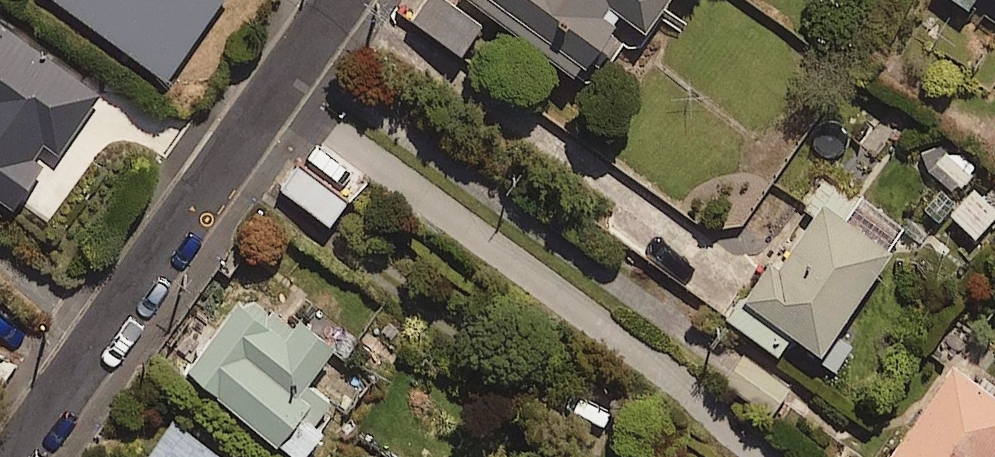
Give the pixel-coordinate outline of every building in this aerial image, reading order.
[(166,71),(215,0),(62,0),(166,71)] [(456,0),(420,0),(411,13),(459,47),(480,17),(456,0)] [(576,69),(621,6),(643,22),(659,0),(479,0),(576,69)] [(994,19),(994,0),(965,0),(994,19)] [(10,201),(42,156),(34,151),(44,138),(57,147),(97,90),(0,22),(0,194),(10,201)] [(371,163),(329,130),(286,185),(327,218),(371,163)] [(970,165),(936,143),(920,167),(954,190),(970,165)] [(967,227),(976,217),(984,224),(994,211),(994,181),(984,171),(949,212),(967,227)] [(793,326),(819,345),(898,231),(823,179),(728,315),(777,349),(793,326)] [(329,344),(249,281),(185,361),(298,451),(337,401),(305,376),(329,344)] [(953,358),(883,456),(986,456),(994,445),(994,388),(953,358)] [(171,418),(144,456),(227,456),(171,418)]
